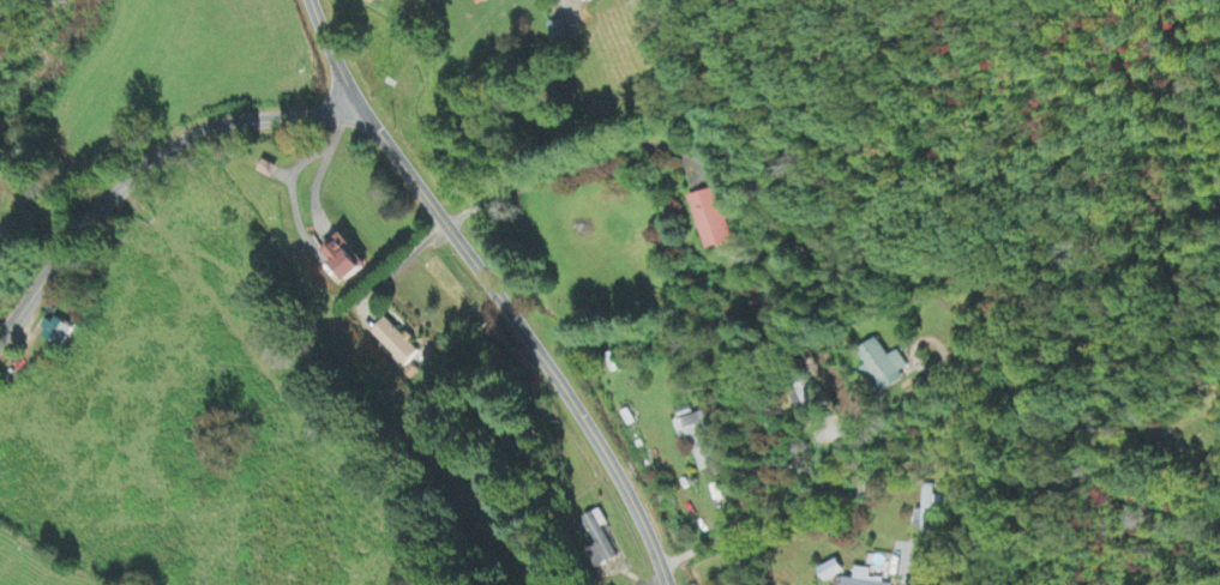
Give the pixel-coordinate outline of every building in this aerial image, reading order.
[(554,50),(580,44),(575,20),(549,25),(554,50)] [(690,198),(707,252),(731,244),(715,191),(690,198)] [(322,253),(347,284),(367,268),(343,236),(322,253)] [(409,345),(410,344),(387,319),(369,336),(401,370),(418,355),(409,345)] [(71,332),(51,320),(40,338),(60,350),(71,332)] [(857,353),(867,369),(865,370),(881,397),(911,379),(896,354),(888,358),(878,341),(857,353)] [(701,474),(722,467),(704,413),(675,423),(681,443),(690,441),(701,474)] [(941,498),(932,498),(932,489),(920,489),(921,513),(915,513),(915,533),(932,533),(932,512),(941,512),(941,498)] [(594,548),(581,553),(589,572),(617,561),(599,513),(583,519),(594,548)] [(820,571),(825,584),(844,576),(839,563),(820,571)] [(890,584),(871,582),(871,571),(856,570),(855,581),(844,580),(843,584),(890,584)]
